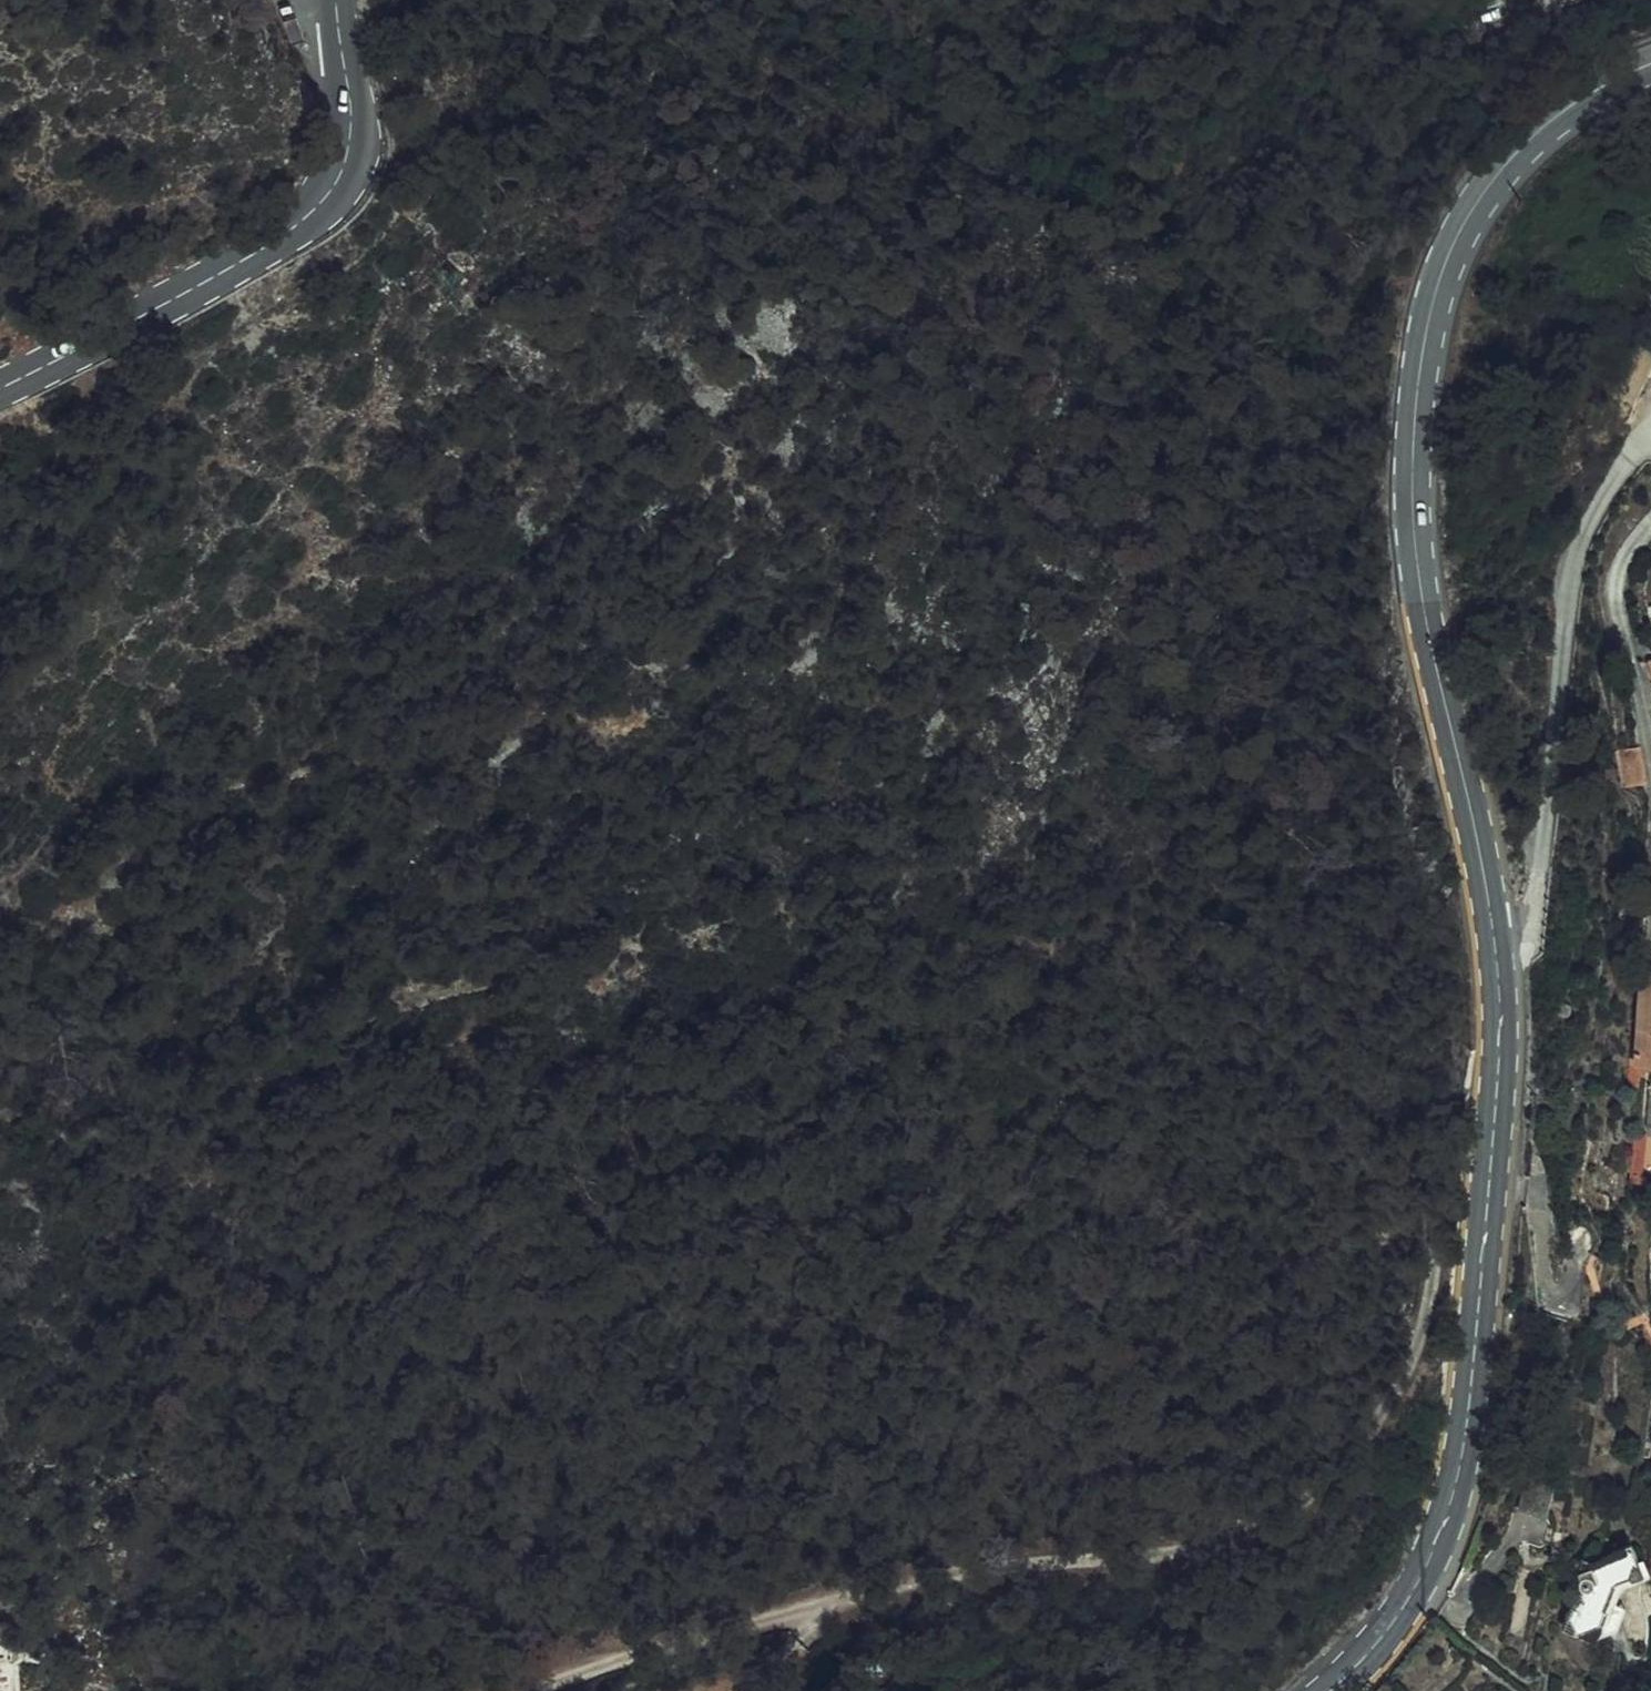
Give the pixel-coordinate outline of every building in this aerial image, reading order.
[(1626,776),(1630,812),(1650,810),(1650,796),(1648,773),(1626,776)] [(1647,992),(1629,1090),(1650,1094),(1650,993),(1647,992)] [(1636,1155),(1634,1174),(1648,1176),(1650,1156),(1636,1155)] [(1648,1176),(1634,1174),(1632,1208),(1644,1209),(1648,1176)] [(1556,1485),(1527,1478),(1518,1511),(1548,1518),(1556,1485)] [(1593,1563),(1585,1560),(1570,1600),(1577,1602),(1569,1621),(1574,1632),(1588,1638),(1602,1632),(1620,1585),(1636,1578),(1641,1562),(1635,1549),(1631,1547),(1593,1563)] [(1646,1573),(1641,1562),(1636,1578),(1646,1573)] [(1602,1632),(1588,1638),(1598,1641),(1602,1632)]
